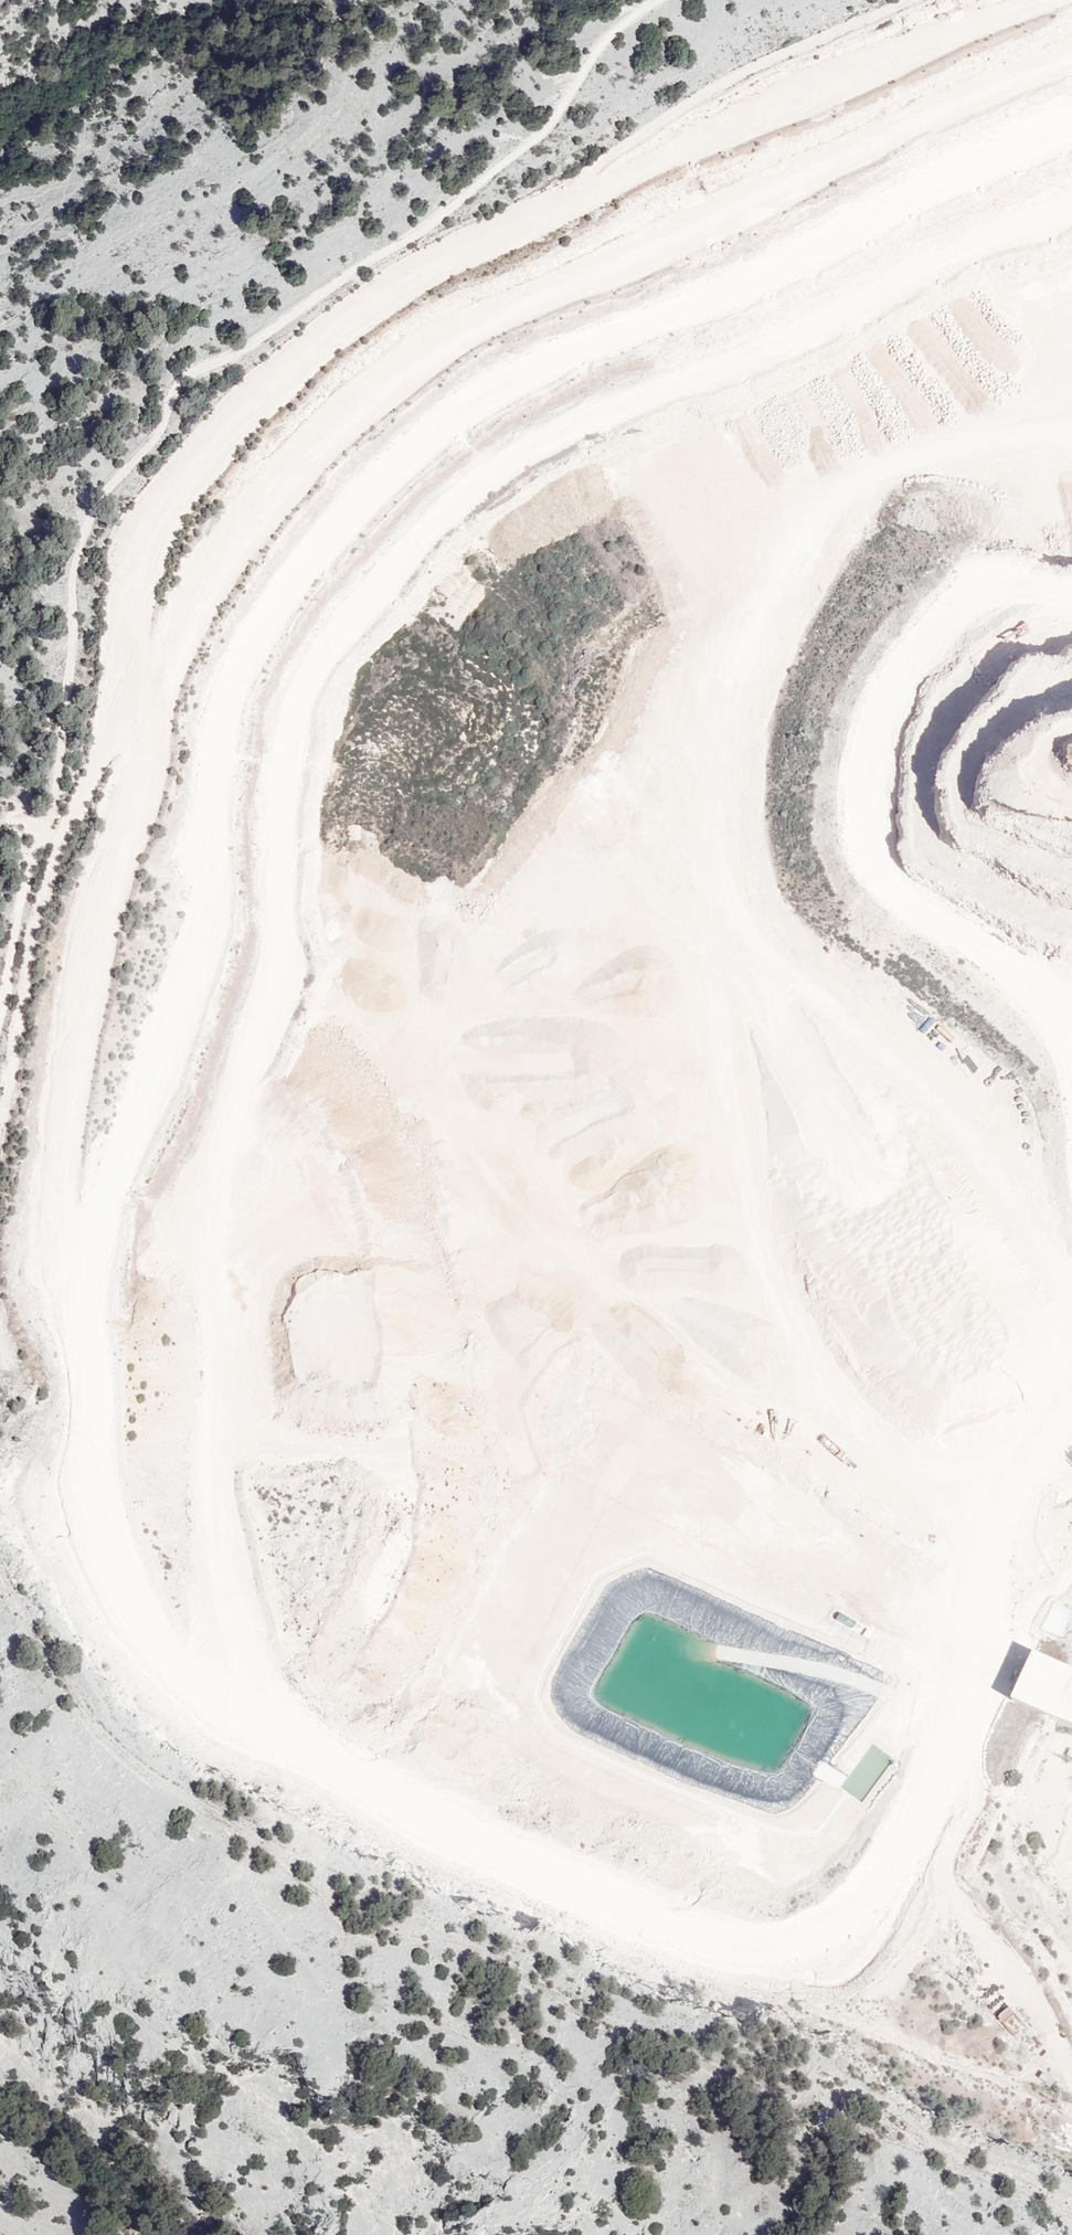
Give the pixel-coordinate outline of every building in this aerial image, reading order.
[(505,878),(496,890),(515,906),(525,894),(505,878)] [(839,1121),(852,1121),(852,1112),(839,1112),(839,1121)] [(481,1229),(494,1223),(491,1216),(478,1221),(481,1229)] [(1042,1628),(1063,1634),(1071,1607),(1050,1601),(1042,1628)] [(1030,1644),(1016,1692),(1058,1704),(1052,1724),(1071,1729),(1071,1656),(1030,1644)] [(1009,2005),(996,2014),(1012,2036),(1025,2026),(1009,2005)] [(1042,2068),(1038,2076),(1051,2083),(1055,2076),(1042,2068)]
